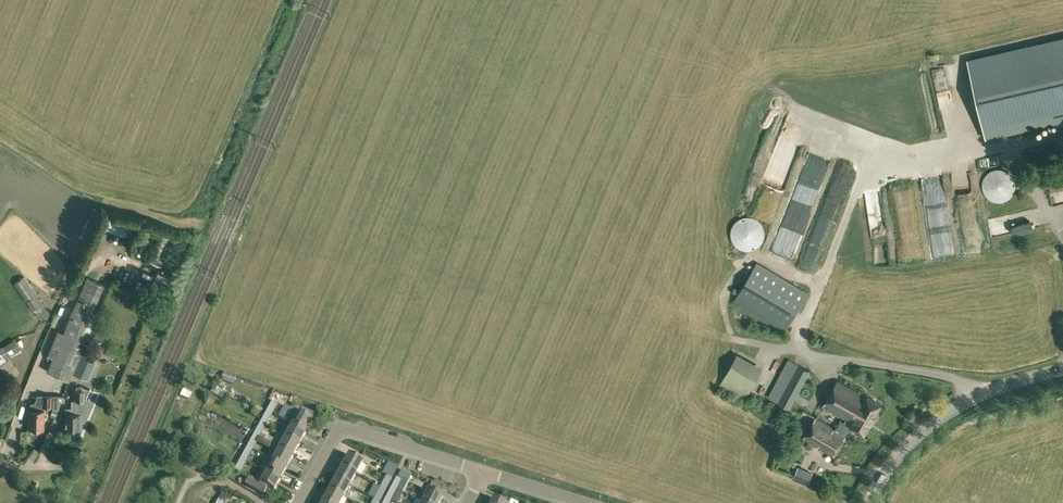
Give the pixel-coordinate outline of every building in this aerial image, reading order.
[(968,61),(985,136),(1062,118),(1062,39),(968,61)] [(994,201),(998,202),(1001,201),(1004,201),(1006,199),(1009,197),(1012,194),(1014,190),(1014,188),(1014,184),(1014,181),(1013,177),(1011,174),(1008,172),(1005,170),(1001,169),(996,169),(993,170),(989,171),(986,174),(984,177),(982,181),(982,186),(982,190),(984,194),(987,197),(990,199),(994,201)] [(1062,205),(1062,171),(1047,174),(1054,207),(1062,205)] [(105,230),(121,235),(125,221),(109,216),(105,230)] [(743,250),(745,250),(749,250),(752,249),(755,248),(757,246),(761,243),(763,240),(763,237),(764,235),(764,232),(764,230),(763,227),(762,226),(762,225),(761,224),(760,223),(759,221),(758,220),(757,220),(756,219),(754,218),(753,218),(752,217),(750,217),(749,217),(748,217),(746,217),(745,217),(743,217),(742,217),(741,218),(739,219),(738,219),(737,220),(736,221),(735,222),(734,223),(733,225),(731,228),(730,232),(730,235),(731,238),(732,241),(734,244),(737,247),(740,249),(743,250)] [(936,234),(943,250),(955,246),(947,224),(939,227),(941,232),(936,234)] [(733,300),(784,331),(808,292),(757,261),(740,290),(734,287),(731,292),(736,295),(733,300)] [(69,380),(72,373),(81,353),(95,318),(90,316),(103,284),(86,277),(62,332),(57,330),(47,354),(47,355),(46,356),(48,360),(50,361),(46,370),(69,380)] [(19,283),(24,293),(34,288),(29,278),(19,283)] [(26,300),(32,310),(40,305),(34,295),(26,300)] [(93,340),(101,343),(104,337),(96,334),(93,340)] [(0,347),(0,348),(5,356),(6,358),(20,349),(13,338),(0,347)] [(96,360),(81,353),(72,373),(88,379),(96,360)] [(719,385),(745,399),(763,367),(737,353),(719,385)] [(768,397),(790,408),(810,371),(788,359),(768,397)] [(3,370),(10,378),(14,375),(7,366),(3,370)] [(844,422),(851,426),(851,425),(863,433),(880,404),(867,396),(866,398),(837,381),(823,406),(846,419),(844,422)] [(211,392),(214,394),(219,396),(220,394),(224,396),(227,391),(220,387),(220,388),(217,387),(215,386),(211,392)] [(65,428),(79,428),(79,426),(84,427),(85,389),(74,388),(74,408),(66,407),(65,411),(65,428)] [(28,427),(43,427),(43,406),(51,406),(51,395),(37,395),(36,403),(31,403),(31,410),(29,410),(28,427)] [(271,401),(266,411),(272,414),(277,405),(271,401)] [(291,424),(305,432),(312,420),(314,416),(300,409),(298,413),(291,409),(285,421),(291,424)] [(266,411),(260,422),(266,426),(272,414),(266,411)] [(845,435),(851,426),(844,422),(841,421),(836,429),(815,417),(803,438),(833,456),(845,435)] [(285,436),(299,444),(305,432),(291,424),(291,425),(285,436)] [(253,434),(259,437),(264,428),(258,425),(253,434)] [(278,432),(274,439),(271,444),(279,447),(278,448),(292,455),(299,444),(285,436),(278,432)] [(253,449),(259,437),(253,434),(247,446),(253,449)] [(200,438),(194,435),(190,443),(196,446),(200,438)] [(246,461),(253,449),(247,446),(241,457),(246,461)] [(272,459),(286,467),(292,455),(278,448),(272,459)] [(341,466),(356,474),(362,462),(348,454),(341,466)] [(241,457),(234,469),(240,472),(246,461),(241,457)] [(266,471),(280,479),(286,467),(272,459),(266,471)] [(335,477),(349,485),(356,474),(341,466),(335,477)] [(793,478),(808,483),(812,473),(798,467),(793,478)] [(398,475),(408,481),(411,474),(402,469),(398,475)] [(245,484),(263,494),(267,487),(273,491),(280,479),(266,471),(259,482),(249,477),(245,484)] [(380,487),(386,490),(392,478),(386,475),(380,487)] [(329,489),(343,497),(349,485),(335,477),(329,489)] [(396,477),(391,487),(397,490),(402,480),(396,477)] [(374,499),(380,502),(386,490),(380,487),(374,499)] [(391,487),(385,498),(391,501),(394,496),(397,490),(391,487)] [(326,502),(339,502),(343,497),(329,489),(322,501),(326,502)] [(424,502),(439,502),(442,497),(427,490),(421,502),(424,502)]
